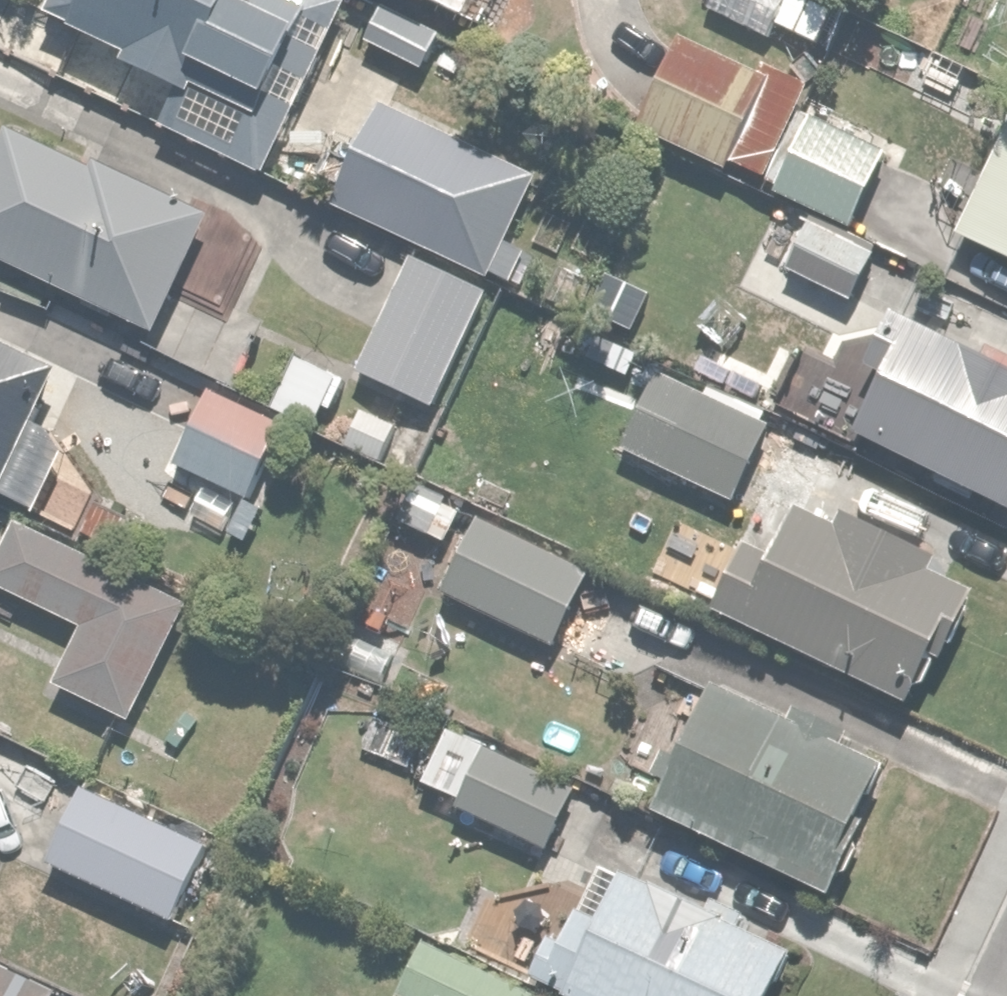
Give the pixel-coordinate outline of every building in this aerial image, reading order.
[(43,14),(126,57),(125,59),(182,89),(166,120),(315,196),(383,64),(340,43),(362,0),(51,0),(43,14)] [(391,2),(386,0),(381,0),(361,39),(430,75),(451,33),(391,2)] [(468,22),(479,0),(423,0),(468,22)] [(825,0),(714,0),(709,10),(779,42),(786,27),(831,47),(848,10),(825,0)] [(819,84),(687,26),(642,128),(774,186),(819,84)] [(502,280),(549,179),(391,105),(376,98),(329,199),(502,280)] [(6,124),(0,139),(0,257),(156,322),(173,279),(233,304),(265,226),(8,119),(6,124)] [(886,154),(816,121),(783,190),(852,224),(886,154)] [(989,168),(952,152),(934,195),(965,209),(959,223),(1006,243),(1006,125),(989,168)] [(869,240),(783,201),(757,258),(842,298),(869,240)] [(492,284),(413,250),(362,369),(442,403),(492,284)] [(856,427),(1006,498),(1006,365),(907,318),(856,427)] [(0,341),(0,477),(50,363),(0,341)] [(346,370),(298,350),(275,405),(324,425),(346,370)] [(773,416),(655,372),(625,449),(743,495),(773,416)] [(290,419),(208,383),(174,463),(258,498),(290,419)] [(404,416),(366,400),(348,443),(415,471),(437,418),(408,406),(404,416)] [(744,530),(710,606),(926,706),(988,572),(812,491),(786,549),(744,530)] [(23,516),(0,567),(0,588),(89,628),(62,687),(139,722),(194,600),(23,516)] [(478,517),(443,591),(563,646),(597,573),(478,517)] [(905,756),(722,673),(660,811),(843,894),(905,756)] [(572,786),(447,726),(417,791),(541,850),(572,786)] [(207,844),(82,792),(51,866),(175,919),(207,844)] [(605,861),(572,926),(566,922),(536,981),(565,995),(778,995),(797,958),(605,861)] [(394,990),(407,995),(552,995),(553,994),(422,932),(394,990)] [(0,964),(0,995),(64,995),(0,964)]
